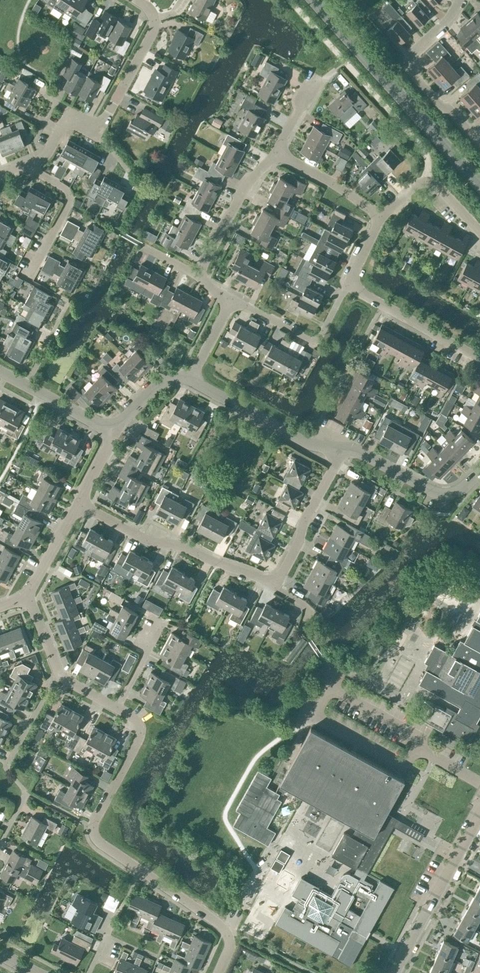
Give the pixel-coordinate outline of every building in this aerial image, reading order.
[(57,9),(60,3),(67,8),(72,0),(43,0),(57,9)] [(67,8),(64,12),(80,22),(80,23),(85,26),(92,14),(82,7),(86,0),(72,0),(67,8)] [(214,0),(193,0),(193,1),(194,1),(189,10),(212,23),(217,13),(210,10),(212,5),(211,5),(214,0)] [(431,10),(421,0),(417,0),(415,2),(416,4),(407,12),(419,26),(429,17),(426,14),(431,10)] [(387,29),(395,21),(385,10),(376,17),(387,29)] [(97,29),(109,35),(117,20),(118,18),(105,11),(98,23),(93,20),(86,32),(93,36),(97,29)] [(479,32),(479,15),(477,12),(469,20),(479,32)] [(407,31),(412,27),(401,15),(396,19),(397,20),(388,29),(400,43),(410,34),(407,31)] [(118,20),(117,20),(109,35),(110,35),(109,37),(121,43),(117,51),(123,55),(130,42),(124,39),(131,27),(118,20)] [(469,20),(460,27),(464,32),(458,37),(471,51),(477,46),(479,43),(479,32),(469,20)] [(78,23),(72,31),(80,38),(87,30),(78,23)] [(198,45),(203,34),(190,27),(186,34),(178,29),(174,37),(175,38),(169,50),(184,58),(192,42),(198,45)] [(75,37),(72,43),(78,46),(81,41),(75,37)] [(435,61),(427,69),(435,78),(451,65),(446,59),(451,54),(438,40),(426,51),(435,61)] [(72,44),(68,50),(76,54),(79,48),(72,44)] [(78,92),(78,93),(87,77),(74,71),(79,62),(72,58),(65,72),(70,75),(64,87),(77,94),(78,92)] [(276,102),(287,81),(275,75),(279,68),(266,61),(259,73),(268,78),(259,93),(276,102)] [(146,91),(144,94),(159,102),(161,99),(172,78),(175,80),(179,72),(164,64),(160,71),(156,69),(145,90),(146,91)] [(456,71),(451,65),(435,78),(444,88),(454,78),(459,84),(469,75),(461,66),(456,71)] [(9,82),(7,85),(31,98),(35,89),(29,86),(33,78),(22,72),(15,85),(9,82)] [(469,106),(479,96),(479,87),(479,86),(479,85),(479,73),(479,72),(467,83),(471,87),(461,96),(469,106)] [(87,78),(87,77),(78,93),(79,93),(92,100),(98,88),(104,91),(111,79),(104,75),(100,82),(88,76),(87,78)] [(26,106),(31,98),(7,85),(6,88),(11,91),(4,104),(15,110),(19,102),(26,106)] [(358,111),(367,104),(356,91),(350,96),(345,91),(329,105),(339,116),(352,105),(358,111)] [(469,106),(477,115),(479,113),(479,96),(469,106)] [(263,117),(267,110),(245,98),(240,105),(249,110),(244,119),(242,118),(237,127),(257,137),(267,119),(263,117)] [(159,126),(163,118),(147,109),(143,117),(137,113),(133,121),(131,120),(127,128),(134,131),(133,133),(139,136),(140,135),(147,139),(151,131),(153,132),(157,125),(159,126)] [(223,120),(216,116),(211,123),(219,128),(223,120)] [(378,125),(373,119),(369,122),(374,129),(378,125)] [(10,125),(5,127),(14,150),(18,149),(25,146),(21,136),(27,134),(22,120),(16,122),(18,129),(12,132),(10,125)] [(314,126),(307,138),(325,148),(330,139),(337,143),(342,133),(327,125),(324,131),(314,126)] [(14,150),(5,127),(0,129),(3,135),(0,136),(0,148),(3,155),(10,152),(14,150)] [(227,145),(222,154),(238,163),(245,150),(236,144),(238,139),(228,133),(223,143),(227,145)] [(377,135),(369,141),(374,147),(381,141),(377,135)] [(320,157),(325,148),(307,138),(300,151),(318,161),(318,160),(321,162),(323,158),(320,157)] [(61,178),(79,146),(75,144),(76,143),(69,139),(60,156),(66,159),(62,165),(60,164),(54,175),(61,178)] [(371,149),(365,142),(357,150),(363,157),(371,149)] [(76,177),(77,174),(90,151),(82,147),(79,146),(70,161),(76,165),(71,175),(76,177)] [(351,151),(342,147),(338,154),(347,158),(351,151)] [(379,154),(369,164),(383,178),(388,173),(387,172),(400,159),(390,149),(382,157),(379,154)] [(88,179),(94,182),(101,169),(95,166),(100,157),(93,153),(90,151),(77,174),(82,176),(85,170),(91,173),(88,179)] [(231,176),(238,163),(222,154),(217,164),(213,161),(208,171),(215,175),(218,177),(222,171),(231,176)] [(348,160),(341,157),(336,167),(342,171),(348,160)] [(379,182),(383,178),(369,164),(360,173),(362,176),(358,180),(371,194),(381,184),(379,182)] [(212,181),(215,175),(199,166),(194,175),(203,181),(198,190),(215,198),(221,186),(212,181)] [(94,182),(87,196),(93,199),(97,193),(102,195),(98,202),(103,204),(115,182),(111,180),(112,180),(105,176),(100,185),(94,182)] [(273,182),(271,186),(288,196),(292,189),(301,194),(306,184),(295,178),(292,184),(280,177),(276,184),(273,182)] [(115,182),(103,204),(107,207),(111,200),(117,204),(115,206),(122,210),(129,196),(123,192),(126,187),(119,184),(118,184),(115,182)] [(29,215),(41,193),(37,191),(38,190),(31,186),(27,193),(21,189),(13,204),(20,208),(20,207),(25,210),(24,212),(29,215)] [(281,205),(278,210),(289,216),(294,206),(285,202),(288,196),(271,186),(269,191),(272,192),(268,199),(281,205)] [(208,211),(215,198),(198,190),(193,199),(189,197),(184,206),(195,212),(198,206),(208,211)] [(29,215),(24,223),(36,230),(39,223),(32,219),(37,211),(43,214),(52,198),(45,194),(45,195),(41,193),(29,215)] [(192,218),(195,212),(184,206),(179,216),(183,218),(178,227),(195,236),(201,223),(192,218)] [(257,214),(254,219),(272,228),(275,221),(284,226),(289,216),(278,210),(275,216),(263,209),(259,216),(257,214)] [(333,226),(330,231),(347,240),(352,229),(341,223),(346,214),(335,209),(328,223),(333,226)] [(413,235),(426,212),(422,210),(419,216),(411,213),(402,229),(413,235)] [(424,241),(433,225),(426,221),(430,214),(426,212),(413,235),(424,241)] [(14,241),(16,236),(10,233),(13,227),(0,219),(0,233),(14,241)] [(268,234),(272,228),(254,219),(252,223),(255,224),(251,231),(264,237),(261,243),(272,249),(277,239),(268,234)] [(68,220),(64,227),(98,245),(99,241),(100,241),(104,234),(103,234),(106,229),(96,224),(94,229),(87,226),(84,232),(78,228),(79,226),(68,220)] [(433,225),(424,241),(435,247),(448,224),(444,222),(440,228),(433,225)] [(36,230),(24,223),(20,230),(32,236),(36,230)] [(448,224),(435,247),(446,253),(455,236),(448,233),(452,226),(448,224)] [(96,248),(98,245),(64,227),(60,234),(72,240),(73,237),(79,241),(76,247),(78,248),(75,253),(85,259),(88,253),(92,256),(96,249),(96,248)] [(178,243),(188,248),(195,236),(178,227),(174,236),(165,232),(160,242),(175,250),(175,248),(178,243)] [(341,250),(347,240),(330,231),(327,236),(322,233),(317,244),(327,250),(330,244),(341,250)] [(3,257),(7,250),(2,248),(5,242),(12,245),(14,241),(0,233),(0,255),(3,257)] [(455,236),(446,253),(457,259),(470,236),(466,234),(462,240),(455,236)] [(325,255),(327,250),(317,244),(311,255),(309,260),(330,272),(336,261),(325,255)] [(240,282),(244,284),(253,266),(247,263),(252,254),(242,249),(236,260),(241,263),(235,275),(242,279),(240,282)] [(1,279),(6,269),(7,269),(9,265),(14,268),(16,264),(3,257),(0,255),(0,278),(1,279)] [(49,255),(45,262),(80,281),(81,277),(85,270),(68,261),(65,267),(59,264),(60,261),(49,255)] [(330,272),(309,260),(307,259),(298,275),(311,281),(313,276),(325,282),(330,272)] [(468,285),(479,263),(479,261),(477,259),(473,266),(466,262),(457,279),(468,285)] [(260,270),(253,266),(244,284),(248,286),(250,283),(257,287),(263,274),(269,277),(274,266),(264,261),(260,270)] [(78,284),(80,281),(45,262),(41,269),(53,275),(54,273),(60,276),(57,282),(73,291),(77,284),(78,284)] [(468,285),(479,291),(479,289),(479,263),(468,285)] [(136,282),(145,287),(154,270),(141,264),(136,273),(131,271),(125,281),(134,286),(136,282)] [(167,277),(154,270),(145,287),(155,292),(150,301),(160,306),(160,304),(166,294),(168,290),(162,287),(167,277)] [(279,274),(275,281),(280,284),(284,277),(279,274)] [(308,287),(311,281),(298,275),(293,286),(303,291),(300,296),(317,305),(323,294),(308,287)] [(27,299),(25,303),(47,315),(49,312),(53,305),(44,300),(47,293),(34,286),(30,293),(37,296),(34,302),(27,299)] [(172,297),(166,294),(160,304),(170,309),(172,305),(181,310),(190,294),(177,287),(172,297)] [(20,302),(23,297),(16,292),(12,297),(20,302)] [(202,300),(190,294),(181,310),(190,315),(188,319),(197,324),(203,313),(197,310),(202,300)] [(312,316),(317,305),(300,296),(298,301),(293,299),(287,309),(298,315),(300,310),(312,316)] [(47,315),(25,303),(22,308),(29,311),(25,317),(18,314),(15,320),(17,321),(16,322),(29,328),(33,321),(42,326),(46,319),(45,319),(47,315)] [(231,344),(241,349),(255,321),(251,319),(246,327),(234,321),(229,331),(236,334),(231,344)] [(255,345),(262,349),(266,340),(267,339),(255,332),(259,323),(255,321),(241,349),(251,354),(255,345)] [(25,335),(29,328),(16,322),(13,329),(18,331),(15,337),(8,334),(6,338),(28,350),(30,347),(34,340),(25,335)] [(380,353),(393,330),(381,324),(372,341),(380,344),(376,351),(380,353)] [(387,349),(394,352),(404,335),(393,330),(380,353),(384,355),(387,349)] [(398,363),(402,365),(414,341),(404,335),(394,352),(401,356),(398,363)] [(26,354),(28,350),(6,338),(3,343),(10,346),(6,352),(23,361),(27,354),(26,354)] [(262,349),(261,350),(267,354),(262,363),(272,368),(287,340),(283,338),(278,347),(266,340),(262,349)] [(291,343),(287,340),(272,368),(282,373),(292,354),(287,352),(291,343)] [(416,364),(421,356),(425,347),(414,341),(402,365),(405,367),(409,360),(416,364)] [(136,350),(128,358),(143,373),(152,364),(148,360),(152,355),(138,342),(133,347),(136,350)] [(292,354),(282,373),(292,379),(297,370),(302,372),(312,354),(302,349),(297,357),(292,354)] [(376,354),(371,351),(366,362),(371,364),(376,354)] [(113,358),(107,352),(102,356),(108,362),(113,358)] [(421,356),(416,364),(411,373),(418,377),(415,383),(419,386),(431,362),(421,356)] [(135,381),(143,373),(128,358),(120,366),(117,363),(112,368),(126,382),(131,377),(135,381)] [(431,362),(419,386),(422,388),(426,381),(433,385),(442,368),(431,362)] [(101,374),(94,382),(109,397),(117,388),(113,384),(117,380),(103,366),(98,371),(101,374)] [(442,368),(433,385),(440,389),(437,395),(441,397),(445,389),(452,376),(453,374),(442,368)] [(351,380),(375,393),(377,389),(370,385),(374,378),(367,374),(357,369),(351,380)] [(452,376),(445,389),(449,391),(456,378),(452,376)] [(351,380),(345,391),(362,400),(366,393),(373,396),(375,393),(351,380)] [(100,405),(109,397),(94,382),(86,391),(82,387),(79,391),(72,384),(66,390),(76,400),(80,395),(92,406),(96,402),(100,405)] [(345,391),(339,402),(363,415),(365,411),(358,407),(362,400),(345,391)] [(386,406),(389,401),(377,395),(374,400),(386,406)] [(391,397),(388,403),(394,405),(397,400),(391,397)] [(174,421),(181,425),(192,405),(180,398),(175,408),(169,404),(160,421),(171,427),(174,421)] [(1,423),(11,405),(0,399),(0,422),(1,423)] [(475,400),(472,407),(465,404),(463,408),(479,417),(479,403),(475,400)] [(361,418),(363,415),(339,402),(333,413),(350,422),(354,415),(361,418)] [(23,411),(11,405),(1,423),(9,427),(6,433),(17,439),(24,426),(17,423),(23,411)] [(204,411),(192,405),(181,425),(188,428),(185,434),(196,440),(205,424),(199,421),(204,411)] [(445,405),(441,412),(446,415),(450,408),(445,405)] [(463,408),(461,411),(467,415),(464,422),(479,431),(479,417),(463,408)] [(391,446),(399,430),(393,426),(395,421),(385,416),(378,429),(383,432),(379,440),(391,446)] [(373,422),(367,418),(363,425),(369,429),(373,422)] [(53,447),(60,451),(70,432),(59,426),(53,438),(47,434),(40,447),(51,453),(53,447)] [(159,432),(148,426),(144,433),(156,439),(159,432)] [(399,430),(391,446),(402,452),(406,444),(412,447),(419,434),(408,428),(406,433),(399,430)] [(447,433),(466,451),(475,442),(461,429),(455,435),(450,429),(447,433)] [(81,438),(70,432),(60,451),(67,454),(64,460),(75,465),(82,453),(75,449),(81,438)] [(466,451),(447,433),(444,436),(449,441),(444,447),(457,460),(466,451)] [(143,448),(140,454),(160,464),(165,454),(149,446),(152,440),(141,434),(135,444),(143,448)] [(449,469),(457,460),(444,447),(438,452),(433,447),(430,450),(449,469)] [(440,478),(449,469),(430,450),(427,453),(432,459),(426,465),(440,478)] [(155,474),(160,464),(140,454),(137,459),(129,455),(124,465),(136,471),(138,466),(155,474)] [(287,483),(298,490),(302,484),(310,468),(295,460),(286,475),(283,481),(287,483)] [(133,476),(136,471),(124,465),(119,475),(127,479),(124,484),(144,495),(149,485),(133,476)] [(41,481),(37,489),(56,500),(63,487),(55,483),(58,478),(42,470),(37,479),(41,481)] [(344,494),(363,504),(368,495),(372,498),(377,489),(362,480),(359,486),(351,481),(344,494)] [(303,492),(298,490),(287,483),(279,499),(276,505),(287,511),(290,505),(294,508),(303,492)] [(139,505),(144,495),(124,484),(121,490),(113,486),(108,496),(128,506),(131,501),(139,505)] [(162,501),(156,511),(167,517),(176,500),(179,494),(163,486),(156,498),(162,501)] [(49,512),(56,500),(37,489),(32,498),(23,493),(18,503),(38,513),(41,508),(49,512)] [(255,498),(248,494),(245,500),(252,504),(255,498)] [(363,504),(344,494),(338,506),(345,511),(343,516),(358,524),(363,515),(359,513),(363,504)] [(183,503),(176,500),(167,517),(178,522),(183,512),(188,515),(195,503),(185,498),(183,503)] [(406,522),(410,524),(414,517),(410,515),(412,510),(396,502),(390,513),(383,510),(377,520),(387,525),(389,521),(403,528),(406,522)] [(38,513),(18,503),(13,512),(22,516),(18,525),(37,536),(43,523),(35,519),(38,513)] [(209,534),(217,518),(211,514),(213,509),(203,504),(196,517),(201,520),(197,528),(209,534)] [(262,530),(273,536),(274,536),(282,520),(285,515),(274,509),(271,514),(266,512),(258,528),(262,530)] [(217,518),(209,534),(220,540),(224,532),(230,535),(237,522),(226,516),(224,521),(217,518)] [(254,536),(258,529),(244,522),(241,528),(254,536)] [(337,524),(330,537),(349,547),(354,538),(362,542),(367,534),(362,531),(347,523),(344,528),(337,524)] [(37,536),(18,525),(13,534),(4,529),(0,537),(0,539),(19,549),(22,544),(30,548),(37,536)] [(88,546),(94,549),(102,534),(90,528),(87,534),(82,531),(74,545),(85,551),(88,546)] [(270,542),(273,536),(262,530),(259,536),(250,552),(266,560),(275,544),(270,542)] [(113,541),(102,534),(94,549),(100,552),(96,558),(108,564),(116,549),(110,546),(113,541)] [(328,559),(343,567),(348,558),(344,556),(349,547),(330,537),(323,549),(331,553),(328,559)] [(13,569),(21,556),(5,547),(0,555),(0,562),(13,569)] [(128,567),(134,570),(141,556),(130,550),(127,555),(122,552),(114,567),(125,573),(128,567)] [(153,562),(141,556),(134,570),(140,574),(136,579),(148,585),(156,571),(150,568),(153,562)] [(317,560),(311,572),(330,583),(335,574),(339,576),(343,567),(328,559),(325,564),(317,560)] [(6,582),(13,569),(0,562),(0,578),(6,582)] [(109,568),(102,564),(97,573),(104,577),(109,568)] [(170,584),(176,587),(184,573),(172,566),(169,572),(164,569),(156,583),(167,590),(170,584)] [(330,583),(311,572),(304,585),(312,589),(309,595),(324,604),(334,585),(330,583)] [(195,579),(184,573),(176,587),(182,590),(178,596),(190,602),(198,587),(192,584),(195,579)] [(56,605),(73,598),(69,590),(77,587),(75,582),(50,592),(56,605)] [(222,604),(227,607),(235,593),(224,587),(221,592),(214,588),(206,603),(219,610),(222,604)] [(121,604),(124,598),(112,591),(108,597),(121,604)] [(247,599),(235,593),(227,607),(233,610),(229,618),(240,624),(249,607),(244,605),(247,599)] [(144,597),(137,594),(134,600),(141,603),(144,597)] [(56,605),(62,619),(79,612),(75,603),(82,600),(80,595),(73,598),(56,605)] [(153,605),(144,600),(141,607),(150,612),(153,605)] [(270,623),(270,624),(278,609),(266,603),(263,609),(258,606),(250,620),(261,626),(264,621),(270,623)] [(111,608),(109,613),(131,625),(138,613),(123,605),(119,612),(111,608)] [(334,609),(325,605),(321,613),(330,617),(334,609)] [(289,615),(278,609),(270,624),(270,623),(268,627),(274,630),(271,635),(277,638),(279,635),(284,638),(292,623),(286,621),(289,615)] [(79,612),(62,619),(54,622),(60,635),(77,628),(73,620),(81,617),(79,612)] [(479,670),(479,612),(464,641),(460,639),(452,654),(479,670)] [(125,637),(131,625),(109,613),(106,618),(114,622),(110,629),(125,637)] [(104,634),(107,628),(95,621),(92,627),(104,634)] [(77,628),(60,635),(66,649),(82,643),(79,633),(86,630),(84,625),(77,628)] [(7,632),(13,649),(22,645),(25,653),(29,651),(20,626),(7,632)] [(0,634),(0,654),(8,650),(11,658),(16,656),(13,649),(7,632),(0,634)] [(172,632),(166,643),(186,654),(189,647),(195,651),(201,640),(189,633),(186,640),(172,632)] [(290,662),(307,641),(302,637),(285,658),(290,662)] [(182,661),(186,654),(166,643),(160,654),(174,662),(171,668),(183,675),(188,664),(182,661)] [(92,677),(102,658),(93,654),(95,649),(86,644),(78,659),(84,662),(79,670),(92,677)] [(452,654),(434,644),(424,662),(429,665),(419,684),(460,707),(455,716),(453,715),(445,728),(467,740),(479,716),(479,670),(452,654)] [(136,657),(130,654),(122,668),(128,671),(136,657)] [(102,658),(92,677),(104,684),(108,677),(113,680),(122,664),(113,659),(110,663),(102,658)] [(16,679),(12,686),(30,696),(37,685),(27,679),(30,674),(28,673),(30,667),(22,663),(15,666),(10,675),(16,679)] [(151,671),(145,682),(164,692),(167,686),(174,689),(180,678),(166,671),(162,677),(151,671)] [(161,699),(164,692),(145,682),(140,693),(151,699),(147,707),(160,714),(166,702),(161,699)] [(30,696),(12,686),(8,694),(2,691),(0,693),(0,702),(9,707),(12,702),(24,708),(30,696)] [(62,728),(72,710),(61,704),(54,716),(48,713),(40,726),(49,731),(56,725),(62,728)] [(72,710),(62,728),(69,732),(65,744),(73,749),(81,736),(74,732),(83,716),(72,710)] [(5,735),(11,723),(0,716),(0,732),(5,735)] [(81,736),(73,749),(82,754),(88,747),(95,751),(105,733),(94,727),(87,739),(81,736)] [(280,782),(358,826),(385,841),(393,825),(396,827),(400,821),(386,813),(404,779),(311,727),(280,782)] [(105,733),(95,751),(102,755),(99,763),(108,768),(115,755),(109,751),(116,739),(105,733)] [(33,767),(40,770),(41,771),(47,759),(39,755),(33,767)] [(73,780),(69,786),(87,796),(93,785),(83,780),(85,775),(72,767),(67,777),(73,780)] [(266,783),(271,774),(258,767),(235,807),(240,809),(233,822),(268,842),(276,829),(266,823),(281,797),(276,795),(279,790),(266,783)] [(82,807),(87,796),(69,786),(66,793),(60,789),(55,799),(68,806),(71,801),(82,807)] [(53,830),(57,823),(45,817),(42,822),(32,816),(21,836),(37,844),(46,826),(53,830)] [(69,827),(62,823),(58,832),(64,836),(69,827)] [(364,879),(385,841),(358,826),(352,836),(344,832),(332,854),(355,867),(356,867),(362,871),(355,884),(342,876),(331,895),(318,888),(319,886),(301,877),(292,893),(299,897),(292,910),(285,906),(275,924),(331,955),(340,940),(330,934),(332,930),(334,931),(340,921),(353,928),(349,936),(363,944),(394,888),(380,880),(374,890),(371,888),(373,884),(364,879)] [(281,849),(277,857),(285,862),(289,854),(281,849)] [(30,863),(32,859),(17,852),(14,858),(11,856),(1,875),(13,881),(18,873),(24,877),(36,883),(43,869),(30,863)] [(276,859),(271,867),(279,871),(283,864),(276,859)] [(13,897),(0,890),(0,911),(4,904),(8,906),(13,897)] [(103,891),(100,898),(105,900),(109,894),(103,891)] [(135,928),(141,915),(148,898),(135,892),(127,909),(136,913),(130,926),(135,928)] [(78,906),(71,920),(95,931),(102,916),(93,912),(97,903),(78,893),(73,904),(78,906)] [(479,915),(479,900),(474,896),(467,908),(479,915)] [(162,904),(148,898),(141,915),(150,919),(146,926),(151,928),(158,913),(162,904)] [(474,928),(479,918),(479,915),(467,908),(460,920),(474,928)] [(171,919),(158,913),(151,928),(159,932),(156,940),(161,942),(164,934),(171,919)] [(185,925),(171,919),(164,934),(173,938),(170,946),(174,948),(185,925)] [(474,928),(460,920),(454,933),(468,940),(474,928)] [(88,950),(92,943),(75,935),(71,942),(62,937),(59,944),(55,943),(51,950),(67,958),(66,959),(76,964),(84,948),(88,950)] [(181,945),(189,948),(205,956),(211,942),(195,935),(191,944),(183,940),(181,945)] [(443,940),(438,953),(452,959),(458,946),(443,940)] [(189,948),(185,957),(183,962),(191,966),(199,969),(205,956),(189,948)] [(134,964),(125,960),(128,952),(124,950),(113,972),(130,972),(134,964)] [(447,972),(452,959),(438,953),(433,965),(447,972)] [(183,962),(185,957),(177,954),(171,967),(164,964),(162,968),(169,972),(172,972),(188,972),(191,966),(183,962)] [(134,964),(130,972),(146,972),(147,970),(138,966),(142,958),(137,956),(134,964)]
